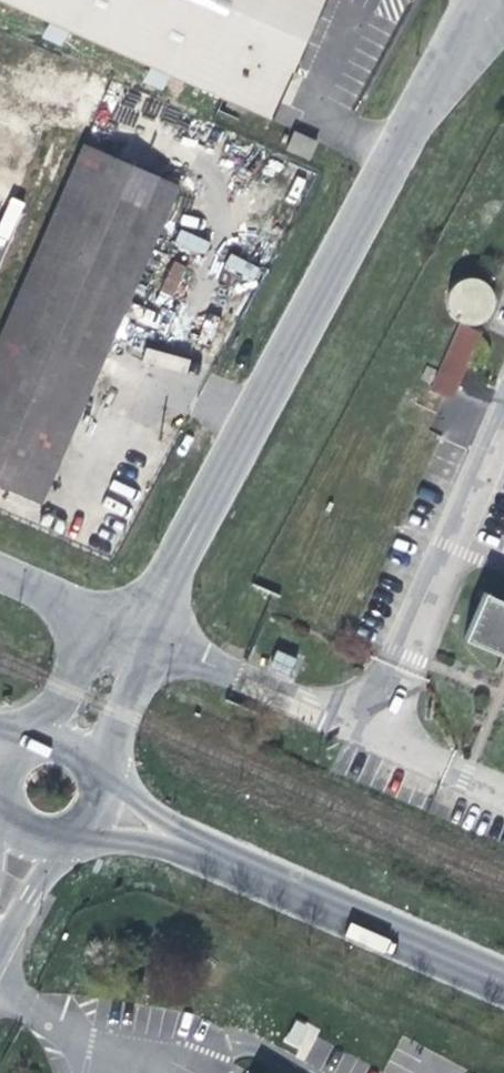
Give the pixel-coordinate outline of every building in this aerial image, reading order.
[(48,23),(69,32),(150,67),(170,75),(271,119),(325,0),(0,0),(0,2),(48,23)] [(63,47),(69,32),(48,23),(43,37),(63,47)] [(164,90),(170,75),(150,67),(145,83),(164,90)] [(296,132),(290,148),(311,157),(318,141),(296,132)] [(0,339),(0,486),(41,504),(180,188),(85,147),(0,339)] [(179,232),(175,245),(203,252),(206,239),(179,232)] [(496,297),(490,286),(480,279),(468,278),(456,284),(449,295),(448,309),(455,320),(466,326),(479,326),(490,320),(496,309),(496,297)] [(480,334),(459,325),(439,371),(426,366),(421,378),(433,383),(431,389),(452,399),(480,334)] [(462,639),(502,656),(503,657),(503,601),(483,592),(462,639)] [(297,659),(277,651),(269,669),(288,678),(297,659)] [(298,1019),(284,1041),(305,1054),(319,1031),(298,1019)]
